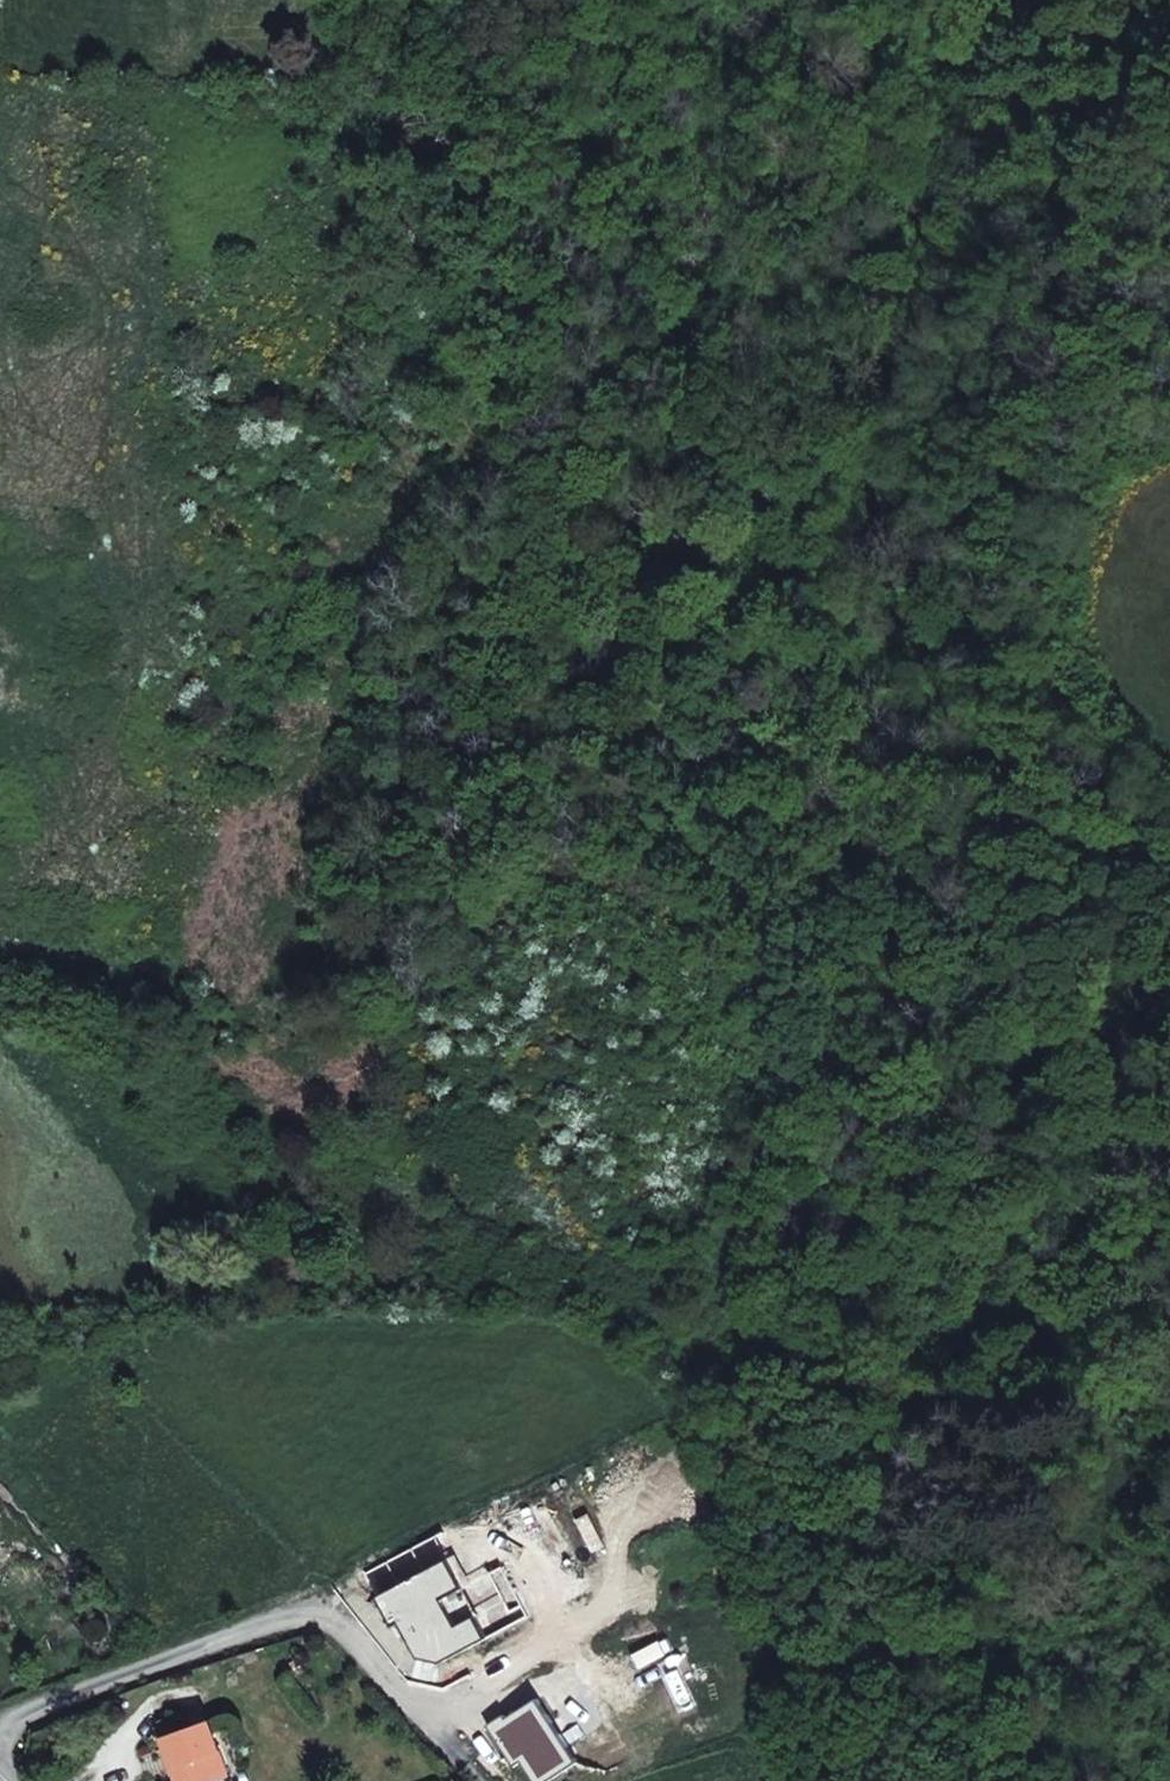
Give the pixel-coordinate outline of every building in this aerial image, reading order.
[(424,1660),(450,1670),(495,1647),(485,1624),(467,1632),(454,1605),(472,1597),(457,1563),(386,1597),(399,1627),(406,1624),(424,1660)] [(164,1749),(176,1780),(211,1780),(227,1775),(207,1720),(160,1739),(164,1749)] [(46,1749),(35,1759),(50,1773),(60,1764),(46,1749)]
